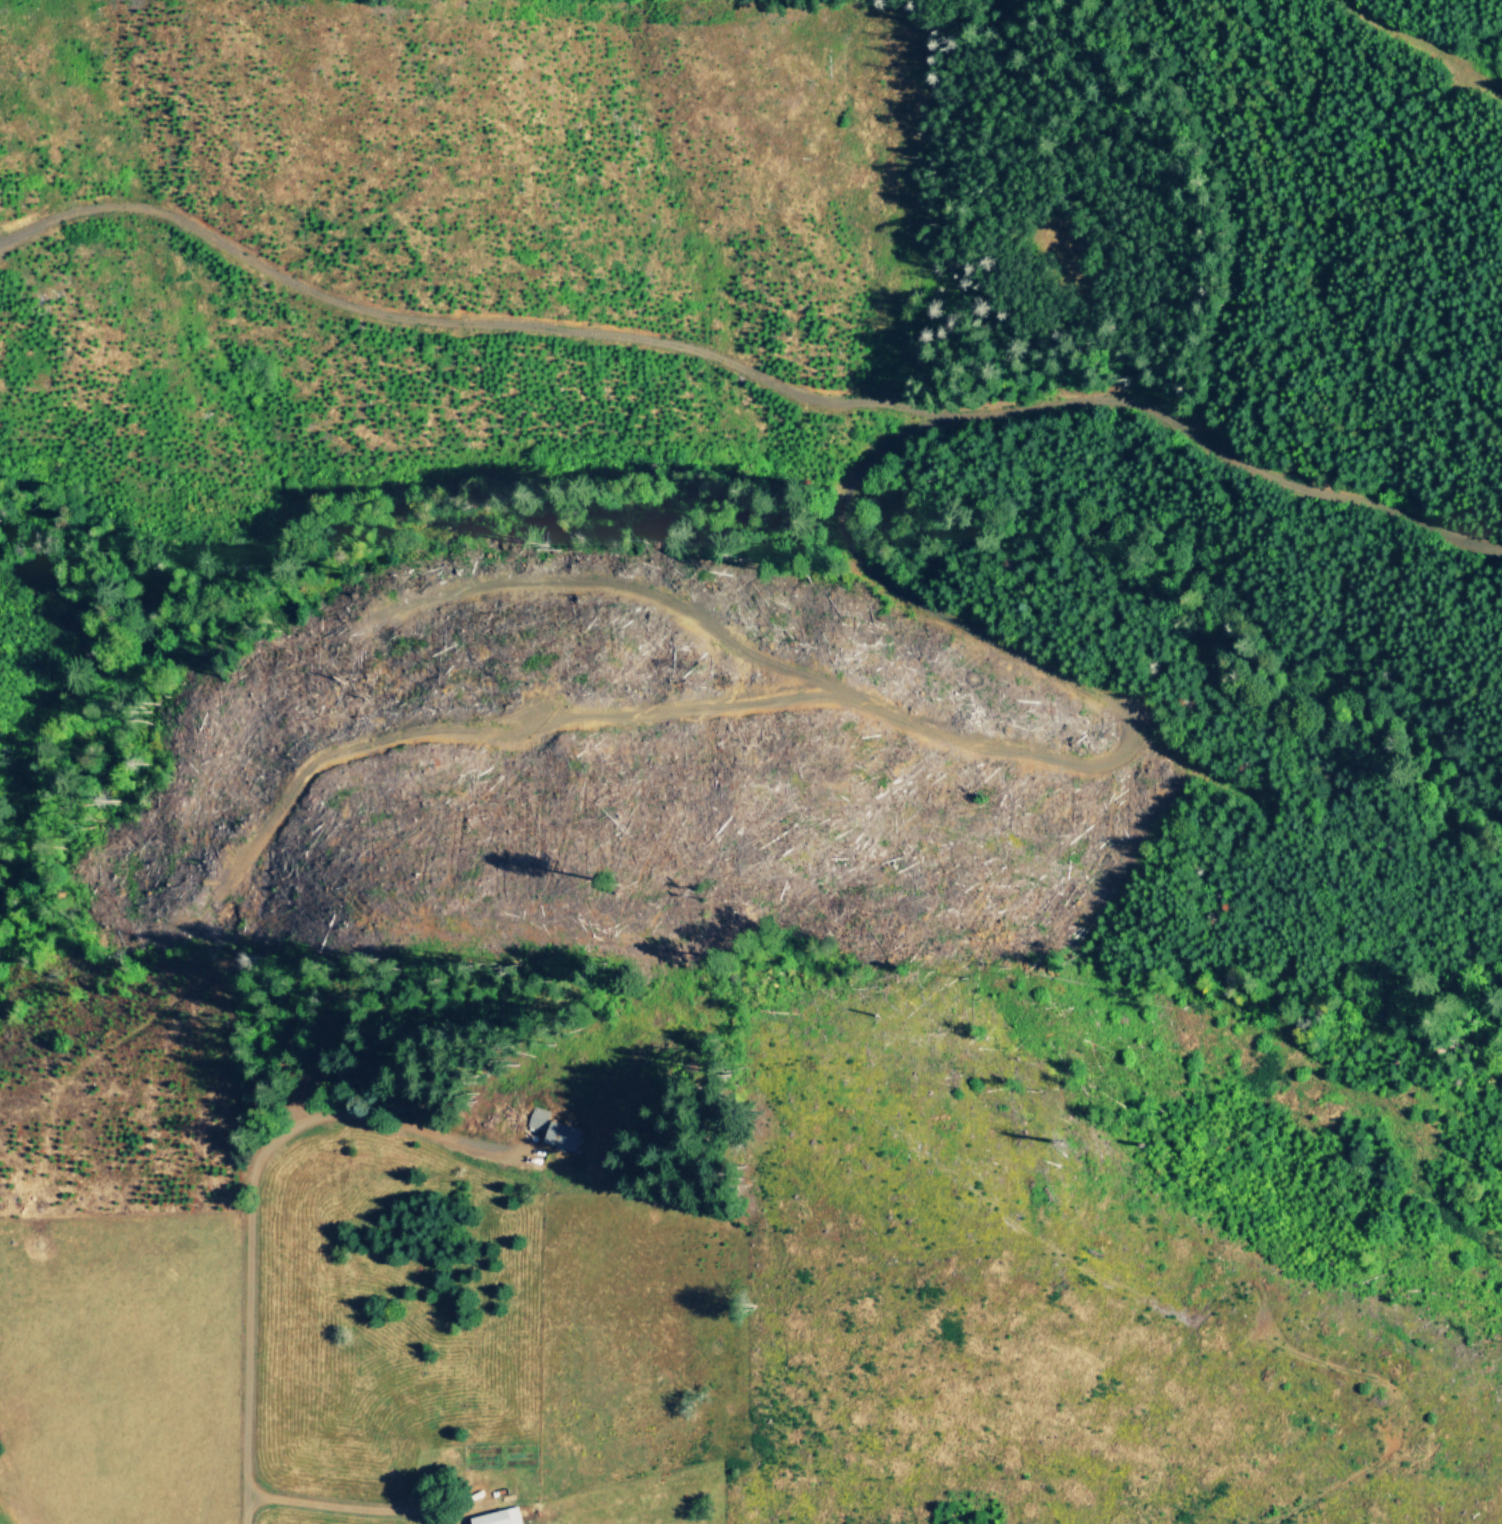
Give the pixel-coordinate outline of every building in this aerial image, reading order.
[(546,1120),(549,1109),(532,1105),(527,1126),(542,1130),(539,1143),(571,1151),(577,1128),(546,1120)] [(522,1523),(519,1506),(473,1515),(474,1523),(520,1523),(522,1523)]
